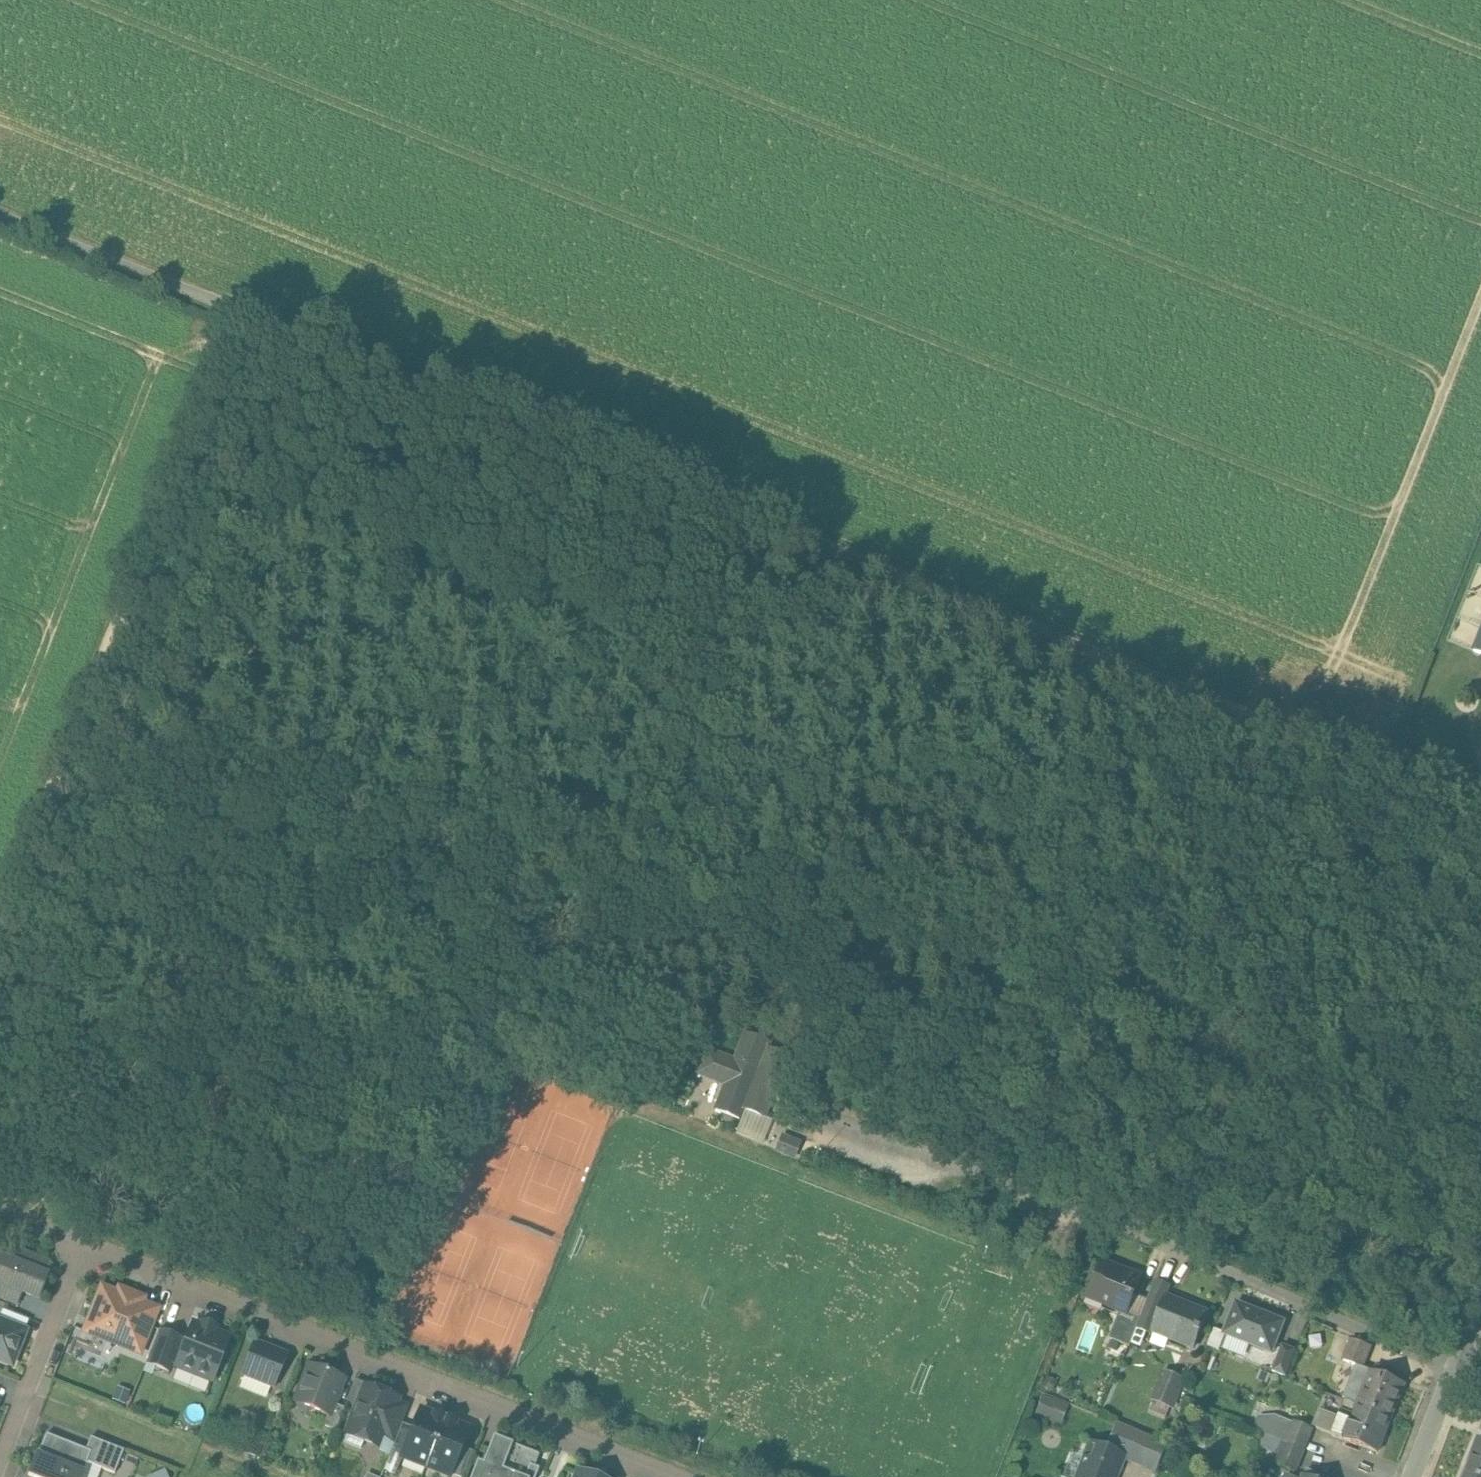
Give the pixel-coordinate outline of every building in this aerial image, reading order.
[(725,1087),(716,1110),(739,1119),(742,1110),(764,1118),(772,1098),(780,1101),(790,1074),(783,1072),(789,1057),(767,1048),(769,1043),(746,1034),(734,1062),(707,1051),(699,1071),(722,1080),(725,1087)] [(798,1145),(783,1139),(779,1150),(793,1156),(798,1145)] [(20,1253),(16,1264),(0,1258),(0,1297),(16,1303),(21,1292),(38,1299),(46,1276),(35,1272),(40,1261),(20,1253)] [(1143,1282),(1100,1264),(1086,1297),(1130,1315),(1143,1282)] [(141,1304),(102,1288),(85,1332),(106,1341),(111,1329),(128,1336),(141,1304)] [(1171,1294),(1156,1288),(1146,1312),(1160,1317),(1167,1298),(1169,1298),(1171,1294)] [(1169,1298),(1167,1298),(1160,1317),(1155,1331),(1175,1338),(1175,1336),(1199,1345),(1211,1314),(1169,1298)] [(141,1304),(128,1336),(144,1343),(157,1310),(141,1304)] [(1283,1323),(1237,1305),(1225,1334),(1272,1353),(1283,1323)] [(1141,1324),(1128,1319),(1119,1343),(1132,1348),(1141,1324)] [(11,1365),(24,1332),(0,1322),(0,1360),(11,1365)] [(193,1323),(176,1366),(212,1381),(229,1338),(214,1332),(215,1328),(203,1323),(202,1327),(193,1323)] [(182,1340),(159,1331),(146,1363),(170,1372),(182,1340)] [(1371,1347),(1352,1340),(1344,1361),(1359,1368),(1362,1369),(1363,1369),(1371,1347)] [(287,1356),(254,1343),(241,1375),(275,1388),(287,1356)] [(1296,1351),(1283,1346),(1273,1372),(1286,1377),(1296,1351)] [(343,1378),(311,1365),(296,1404),(298,1405),(300,1409),(307,1412),(312,1410),(327,1416),(332,1404),(343,1378)] [(1404,1385),(1363,1369),(1362,1369),(1359,1368),(1346,1401),(1390,1419),(1404,1385)] [(1180,1387),(1161,1380),(1154,1399),(1173,1406),(1180,1387)] [(397,1400),(365,1387),(346,1435),(344,1442),(361,1449),(365,1437),(380,1443),(382,1437),(396,1403),(397,1400)] [(1037,1417),(1063,1421),(1066,1402),(1040,1398),(1037,1417)] [(1390,1419),(1346,1401),(1332,1435),(1345,1440),(1377,1453),(1390,1419)] [(396,1403),(382,1437),(395,1442),(402,1424),(408,1408),(396,1403)] [(344,1408),(332,1404),(327,1416),(324,1426),(335,1431),(344,1408)] [(434,1416),(420,1411),(413,1428),(402,1456),(402,1457),(426,1467),(445,1419),(434,1414),(434,1416)] [(1293,1424),(1275,1416),(1267,1436),(1285,1443),(1290,1432),(1293,1424)] [(456,1423),(445,1419),(426,1467),(450,1476),(450,1475),(461,1448),(468,1430),(455,1425),(456,1423)] [(1313,1429),(1294,1422),(1293,1424),(1290,1432),(1309,1440),(1313,1429)] [(395,1442),(391,1452),(402,1456),(413,1428),(402,1424),(395,1442)] [(1168,1445),(1133,1431),(1123,1457),(1158,1471),(1168,1445)] [(1309,1440),(1290,1432),(1285,1443),(1304,1451),(1309,1440)] [(46,1434),(38,1456),(36,1455),(28,1475),(33,1476),(83,1476),(84,1474),(83,1474),(87,1463),(91,1452),(86,1450),(46,1434)] [(124,1451),(91,1437),(86,1450),(91,1452),(87,1463),(115,1474),(124,1451)] [(493,1438),(478,1476),(536,1476),(539,1469),(534,1468),(539,1456),(493,1438)] [(1479,1439),(1465,1474),(1474,1476),(1480,1476),(1480,1440),(1479,1439)] [(1304,1451),(1285,1443),(1277,1465),(1296,1472),(1304,1451)] [(1090,1444),(1077,1476),(1115,1476),(1123,1457),(1090,1444)] [(450,1475),(455,1476),(463,1476),(473,1452),(461,1448),(450,1475)]
